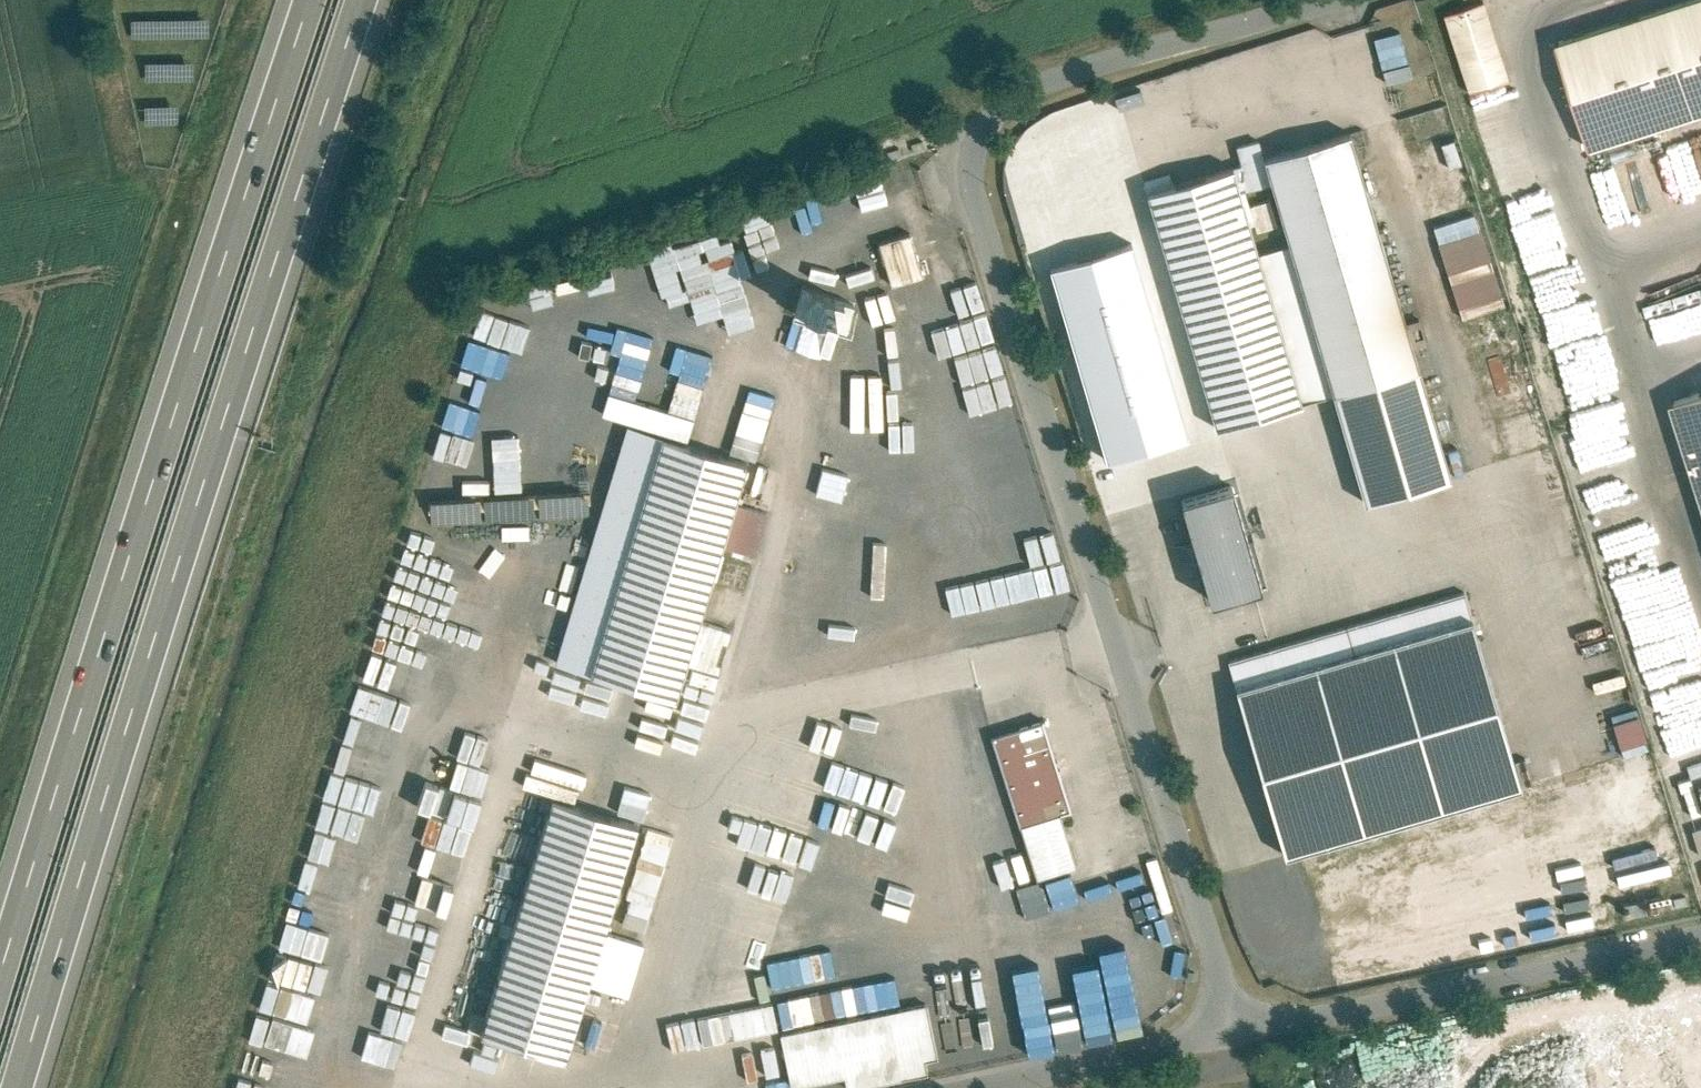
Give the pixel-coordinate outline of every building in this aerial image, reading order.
[(1462,89),(1505,78),(1485,0),(1481,0),(1442,10),(1462,89)] [(1576,156),(1700,112),(1700,0),(1686,0),(1539,51),(1576,156)] [(1381,79),(1410,72),(1400,28),(1370,35),(1381,79)] [(1515,82),(1500,88),(1505,102),(1520,96),(1515,82)] [(1348,126),(1259,152),(1285,243),(1257,251),(1301,400),(1331,391),(1364,503),(1451,477),(1348,126)] [(1231,163),(1143,189),(1214,426),(1301,400),(1257,251),(1231,163)] [(1109,171),(1115,196),(1142,190),(1136,165),(1109,171)] [(1090,173),(1055,184),(1070,227),(1105,216),(1090,173)] [(1473,211),(1429,224),(1458,317),(1502,304),(1473,211)] [(858,235),(873,280),(906,269),(891,224),(858,235)] [(741,227),(640,253),(654,308),(687,300),(689,307),(749,291),(745,275),(713,283),(711,275),(751,265),(741,227)] [(913,280),(859,296),(867,323),(921,307),(913,280)] [(845,330),(853,301),(792,286),(789,296),(774,292),(767,319),(784,324),(779,345),(833,358),(840,329),(845,330)] [(462,338),(453,361),(507,382),(516,358),(462,338)] [(446,391),(519,415),(527,390),(453,367),(446,391)] [(1007,371),(971,379),(977,406),(1013,399),(1007,371)] [(1667,397),(1700,504),(1700,386),(1667,397)] [(752,458),(670,432),(597,665),(679,691),(752,458)] [(1256,580),(1227,479),(1178,493),(1207,594),(1256,580)] [(1024,538),(1031,565),(1062,557),(1055,530),(1024,538)] [(1472,615),(1240,682),(1288,849),(1521,782),(1472,615)] [(1637,713),(1609,722),(1620,755),(1648,747),(1637,713)] [(982,735),(1013,827),(1066,809),(1035,717),(982,735)] [(531,795),(467,1015),(556,1040),(572,983),(604,992),(621,934),(588,925),(591,913),(618,821),(531,795)] [(591,913),(625,923),(652,830),(618,821),(591,913)] [(1151,946),(1180,940),(1174,916),(1146,923),(1151,946)] [(764,958),(767,984),(835,976),(832,950),(764,958)] [(730,977),(732,1003),(763,1001),(761,975),(730,977)] [(356,1087),(381,1087),(387,1065),(396,1067),(411,1010),(364,998),(342,1084),(356,1087)] [(759,1030),(771,1087),(818,1076),(820,1084),(916,1063),(902,999),(759,1030)] [(300,1059),(309,1033),(253,1014),(244,1040),(300,1059)] [(246,1045),(238,1071),(286,1087),(295,1061),(246,1045)] [(272,1086),(234,1078),(231,1087),(272,1087),(272,1086)]
